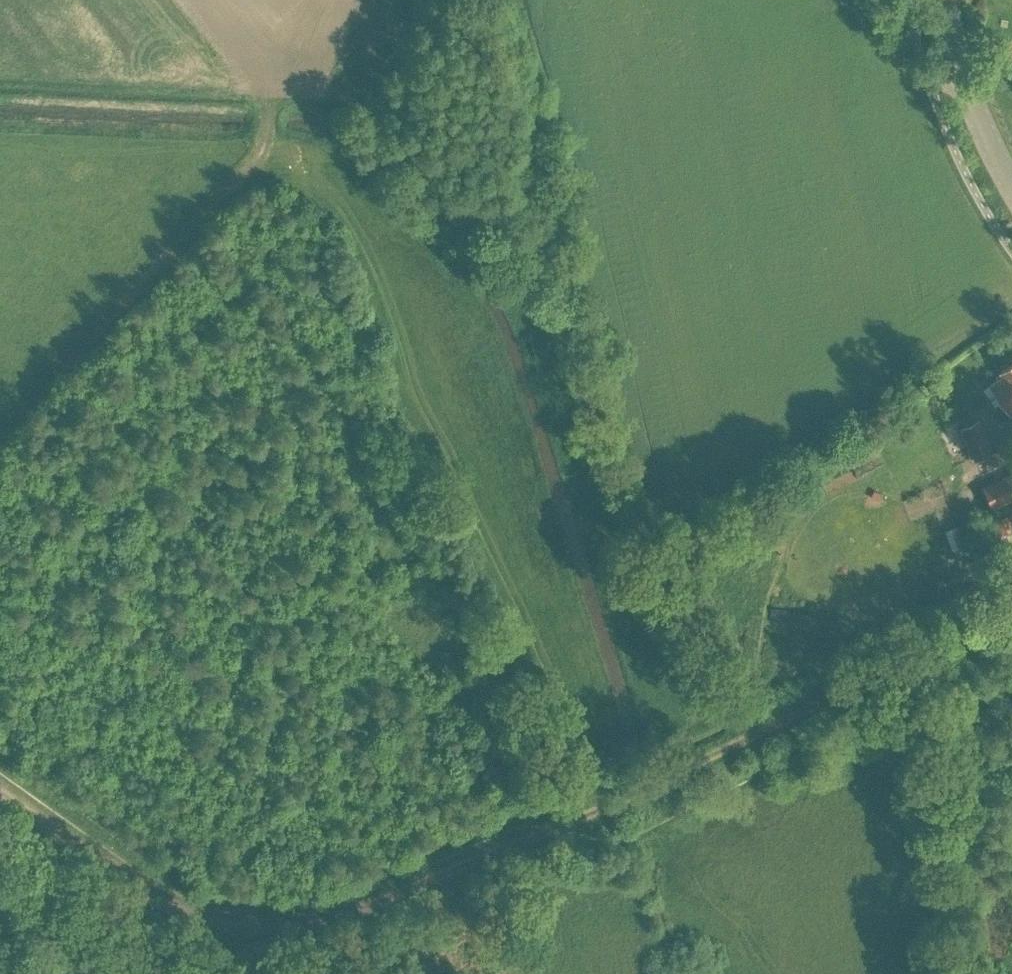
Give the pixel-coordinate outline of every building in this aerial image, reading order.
[(1003,370),(1005,372),(991,382),(999,392),(992,397),(996,403),(1003,398),(1011,410),(1011,363),(1003,370)] [(995,451),(979,418),(959,427),(969,448),(966,449),(970,458),(973,457),(981,473),(976,475),(982,489),(997,482),(991,469),(1000,466),(994,452),(995,451)] [(1011,497),(1011,480),(979,492),(984,507),(1011,497)] [(958,523),(942,530),(951,550),(967,542),(958,523)]
